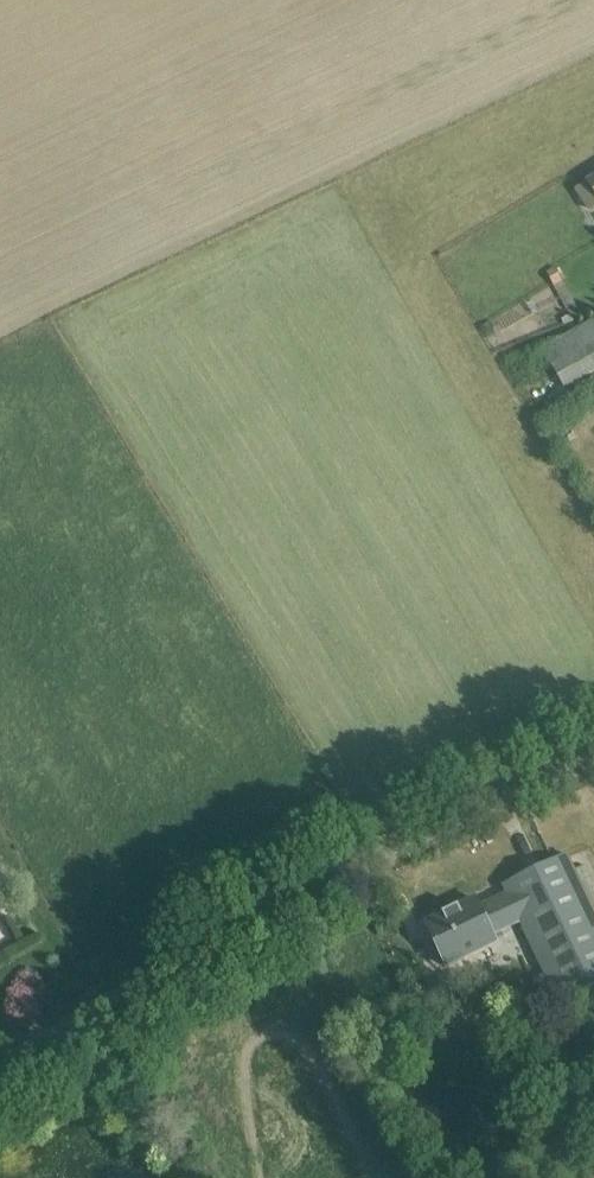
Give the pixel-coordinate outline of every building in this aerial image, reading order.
[(588,210),(593,206),(593,179),(576,191),(588,210)] [(548,274),(553,284),(562,280),(556,269),(548,274)] [(543,350),(565,387),(593,370),(593,320),(543,350)] [(425,923),(446,967),(497,943),(493,935),(519,922),(560,1006),(593,990),(593,910),(568,855),(503,887),(506,894),(480,907),(476,898),(425,923)]
